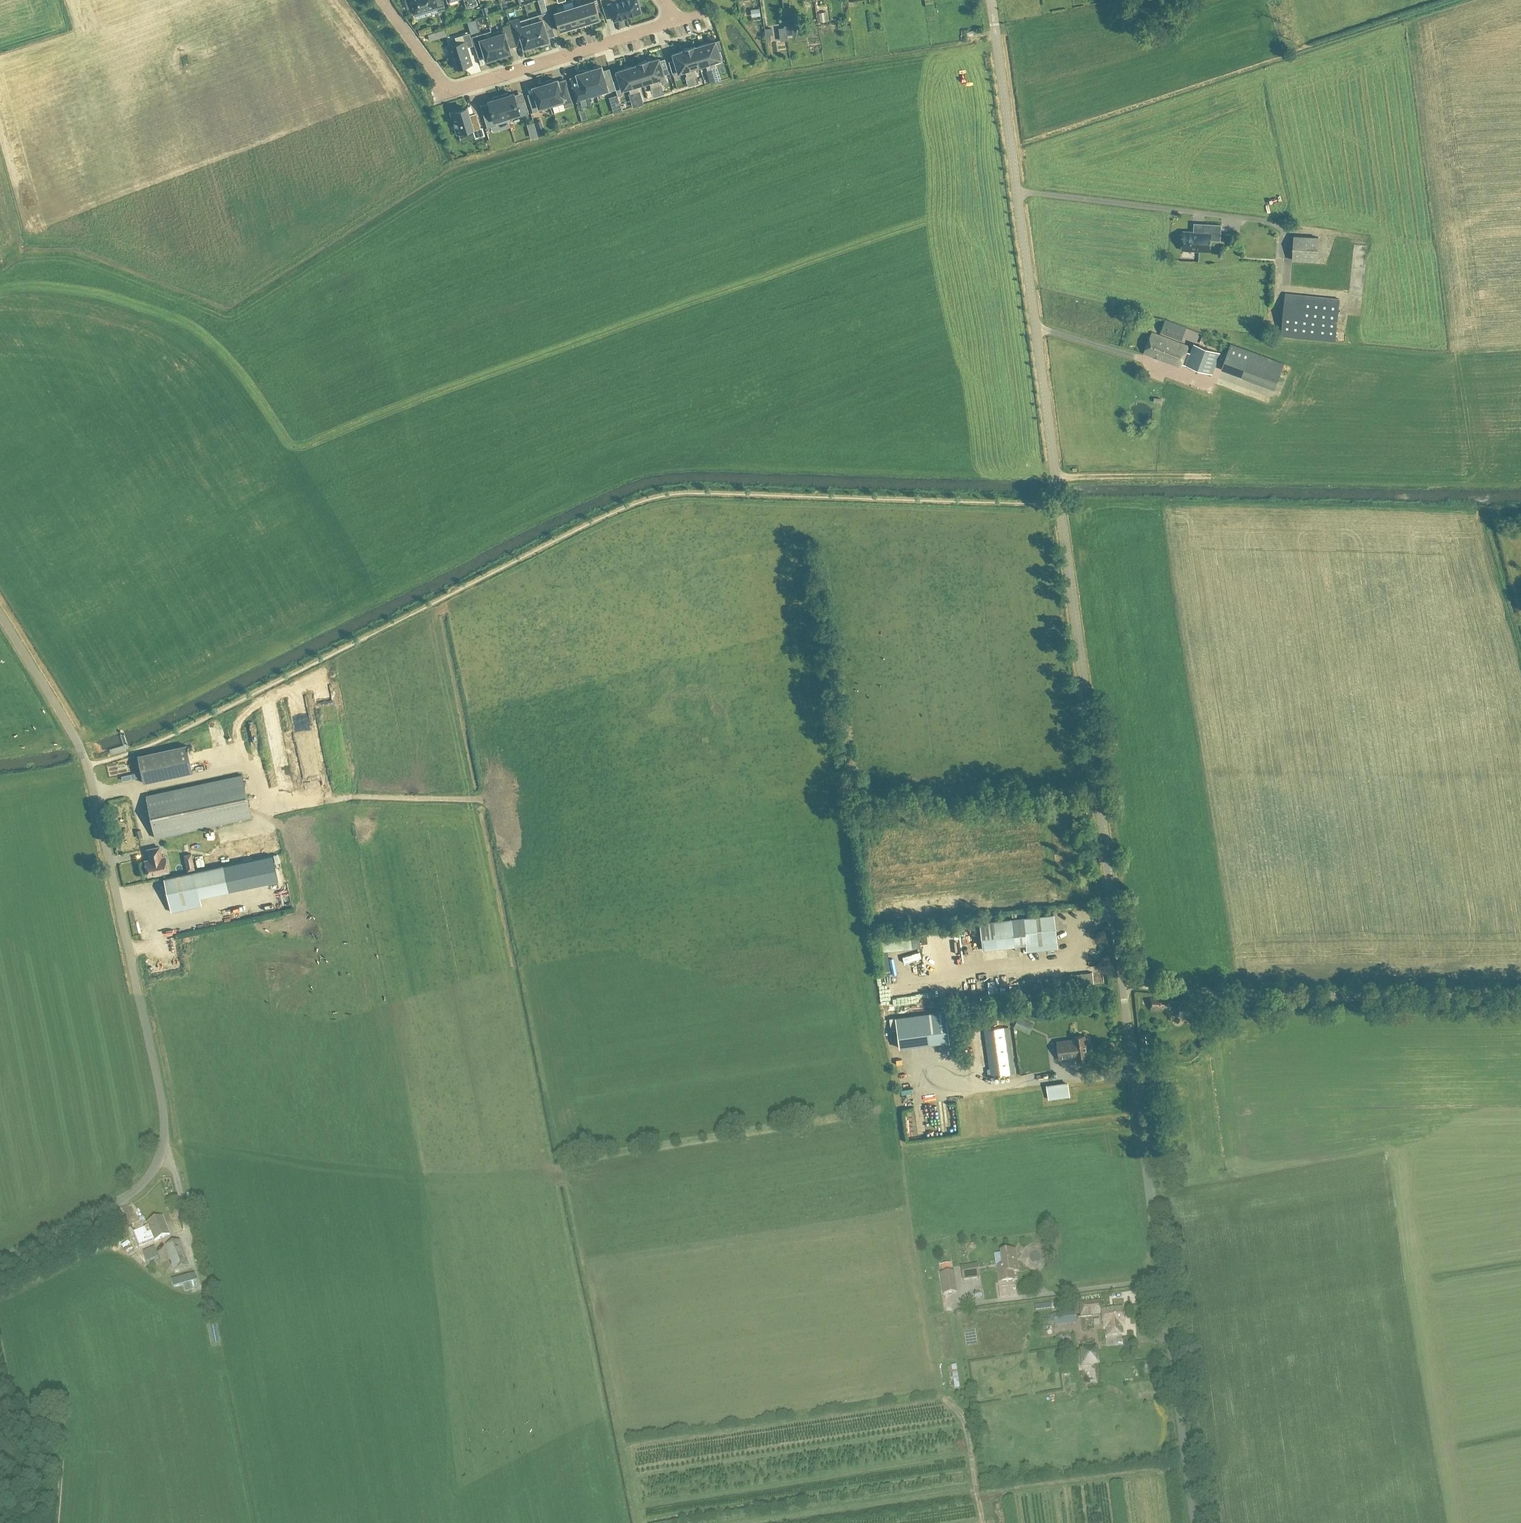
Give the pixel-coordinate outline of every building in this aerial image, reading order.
[(408,9),(412,8),(414,13),(437,6),(439,12),(446,9),(443,0),(405,0),(408,9)] [(590,21),(600,18),(595,0),(593,0),(584,3),(590,21)] [(615,20),(641,12),(639,5),(640,4),(639,0),(620,0),(610,3),(610,5),(608,5),(611,15),(613,14),(615,20)] [(590,21),(584,3),(574,6),(580,24),(590,21)] [(574,6),(565,9),(570,27),(580,24),(574,6)] [(570,27),(565,9),(554,12),(560,30),(570,27)] [(530,23),(537,44),(541,42),(542,45),(550,42),(546,29),(553,27),(548,11),(538,14),(537,16),(538,20),(530,23)] [(818,12),(819,22),(827,21),(826,11),(818,12)] [(537,44),(530,23),(523,25),(522,21),(520,20),(510,23),(515,39),(521,37),(525,50),(534,47),(533,45),(537,44)] [(504,29),(492,33),(499,55),(503,54),(504,57),(512,54),(508,40),(514,38),(510,24),(503,26),(504,29)] [(1169,24),(1162,27),(1164,32),(1172,28),(1169,24)] [(787,27),(788,34),(798,33),(797,26),(787,27)] [(419,30),(420,35),(432,32),(431,27),(419,30)] [(429,34),(431,40),(438,38),(436,32),(429,34)] [(499,55),(492,33),(492,35),(485,37),(484,32),(472,36),(476,49),(483,47),(487,62),(496,59),(495,56),(499,55)] [(457,43),(449,46),(456,68),(472,64),(463,34),(455,37),(457,43)] [(715,41),(705,44),(712,68),(716,67),(715,61),(721,59),(721,58),(723,57),(720,50),(719,51),(715,41)] [(694,46),(700,65),(706,63),(708,69),(712,68),(705,44),(695,47),(694,46)] [(694,46),(684,49),(691,74),(696,73),(694,67),(700,65),(694,46)] [(673,53),(675,59),(669,61),(673,73),(679,71),(679,72),(685,70),(687,76),(691,74),(684,49),(683,49),(684,50),(673,53)] [(648,60),(656,85),(660,84),(658,78),(664,76),(659,58),(649,61),(648,60)] [(648,60),(637,63),(643,83),(649,81),(651,87),(656,85),(648,60)] [(643,83),(637,63),(638,64),(628,68),(635,92),(639,90),(637,84),(643,83)] [(593,68),(588,70),(595,93),(608,89),(609,91),(616,89),(612,75),(605,78),(602,66),(600,66),(598,65),(594,66),(593,68)] [(635,92),(628,68),(617,71),(622,89),(629,87),(630,93),(635,92)] [(595,93),(588,70),(585,71),(584,69),(579,70),(579,73),(577,73),(579,81),(578,83),(573,85),(577,99),(584,97),(584,96),(595,93)] [(561,88),(558,79),(552,81),(551,79),(545,81),(552,106),(564,102),(565,106),(574,104),(569,88),(563,89),(561,88)] [(552,106),(545,81),(538,83),(539,85),(533,87),(536,96),(535,98),(529,100),(533,112),(552,106)] [(501,94),(508,119),(529,112),(525,99),(516,101),(514,93),(509,94),(508,92),(501,94)] [(496,122),(508,119),(501,94),(493,97),(494,99),(489,100),(492,110),(483,113),(488,127),(497,124),(496,122)] [(467,107),(462,108),(451,112),(458,133),(473,128),(476,138),(484,135),(477,114),(470,116),(467,109),(467,107)] [(540,120),(534,122),(539,135),(544,133),(540,120)] [(1222,236),(1222,224),(1195,223),(1194,232),(1184,231),(1183,233),(1182,233),(1180,235),(1180,240),(1182,241),(1183,241),(1183,249),(1211,251),(1212,236),(1222,236)] [(1293,256),(1293,260),(1318,261),(1319,236),(1294,235),(1294,237),(1293,256)] [(1340,299),(1286,293),(1282,335),(1336,340),(1340,299)] [(1182,340),(1186,326),(1166,318),(1161,332),(1182,340)] [(1220,352),(1194,343),(1191,352),(1188,350),(1190,345),(1181,342),(1152,331),(1145,352),(1157,357),(1182,366),(1183,363),(1213,373),(1221,352),(1220,352)] [(1252,344),(1265,343),(1264,334),(1251,335),(1252,344)] [(1276,389),(1285,363),(1232,343),(1222,369),(1276,389)] [(1195,468),(1207,469),(1208,462),(1196,460),(1195,468)] [(187,744),(138,755),(144,782),(193,772),(187,744)] [(212,747),(213,757),(225,756),(224,746),(212,747)] [(156,837),(251,816),(242,774),(147,795),(156,837)] [(148,875),(169,870),(166,855),(162,856),(160,846),(147,849),(149,856),(150,856),(151,859),(145,860),(148,875)] [(195,869),(192,853),(184,854),(188,871),(195,869)] [(224,865),(164,877),(172,911),(202,905),(200,897),(229,890),(278,880),(273,854),(224,865)] [(1073,903),(1065,903),(1065,912),(1073,912),(1073,903)] [(1024,917),(1028,951),(1058,948),(1054,913),(1024,917)] [(1170,995),(1151,995),(1151,1010),(1190,1010),(1190,1000),(1170,1000),(1170,995)] [(949,1041),(945,1011),(896,1017),(900,1047),(949,1041)] [(1014,1026),(1029,1033),(1034,1023),(1019,1016),(1014,1026)] [(1008,1026),(985,1029),(991,1076),(1015,1072),(1008,1026)] [(1150,1048),(1148,1032),(1142,1033),(1143,1049),(1150,1048)] [(1088,1058),(1085,1034),(1075,1036),(1075,1039),(1058,1041),(1060,1059),(1078,1056),(1078,1059),(1088,1058)] [(1049,1099),(1071,1096),(1069,1081),(1047,1084),(1049,1099)] [(154,1240),(170,1234),(162,1215),(147,1222),(154,1240)] [(175,1270),(189,1265),(179,1240),(166,1244),(175,1270)] [(160,1260),(158,1256),(152,1241),(140,1245),(148,1264),(160,1260)] [(1015,1250),(1001,1252),(1003,1265),(997,1266),(1000,1282),(1014,1280),(1013,1271),(1018,1270),(1015,1250)] [(963,1281),(980,1278),(978,1265),(961,1267),(963,1281)] [(940,1274),(943,1294),(957,1292),(954,1272),(940,1274)] [(969,1303),(977,1303),(977,1294),(969,1294),(969,1303)] [(1055,1308),(1074,1306),(1074,1299),(1054,1301),(1055,1308)] [(1102,1309),(1101,1301),(1079,1303),(1081,1316),(1102,1314),(1103,1327),(1106,1326),(1107,1335),(1122,1333),(1121,1325),(1125,1324),(1123,1307),(1102,1309)] [(1081,1339),(1081,1350),(1091,1349),(1090,1339),(1081,1339)] [(1096,1349),(1077,1352),(1078,1365),(1097,1363),(1096,1349)] [(951,1365),(955,1388),(960,1387),(956,1364),(951,1365)]
